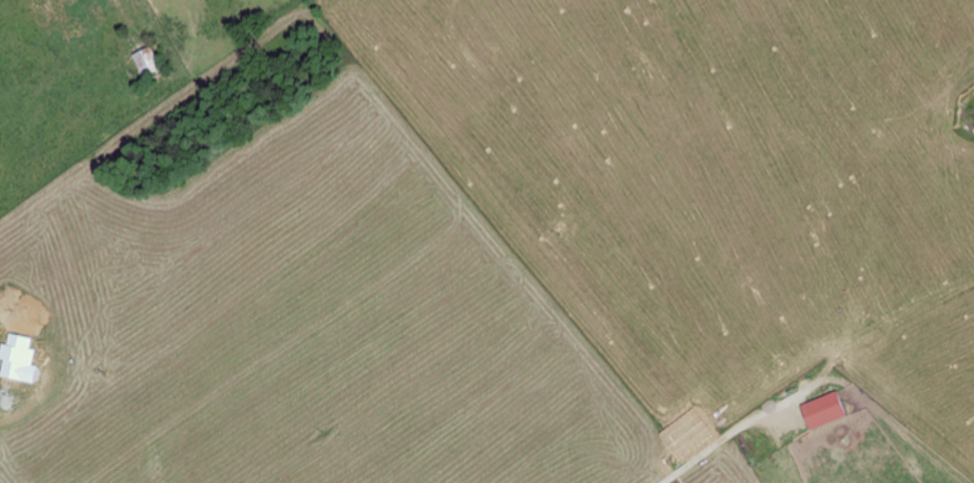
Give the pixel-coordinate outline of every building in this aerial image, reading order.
[(148,79),(166,71),(156,48),(138,55),(148,79)] [(805,404),(814,430),(850,416),(841,391),(805,404)]
